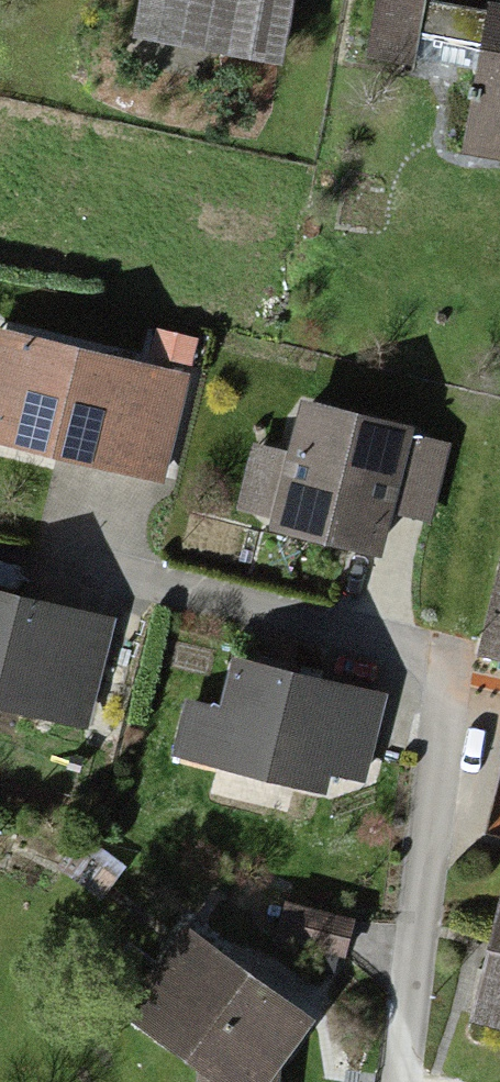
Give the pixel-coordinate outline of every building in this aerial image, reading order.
[(132,22),(276,48),(285,0),(136,0),(132,22)] [(364,59),(411,67),(412,58),(423,0),(375,0),(364,59)] [(424,0),(423,0),(412,58),(473,67),(484,10),(424,0)] [(456,158),(499,166),(499,7),(485,4),(484,10),(473,67),(456,158)] [(184,383),(0,341),(0,444),(162,481),(184,383)] [(388,511),(408,432),(287,401),(253,539),(373,569),(388,511)] [(408,432),(388,511),(430,522),(450,442),(408,432)] [(477,658),(499,664),(499,558),(477,658)] [(116,634),(0,604),(0,703),(92,726),(116,634)] [(362,833),(395,713),(213,662),(179,782),(362,833)] [(498,879),(467,1014),(499,1021),(499,879),(498,879)] [(345,958),(354,922),(285,905),(276,941),(345,958)] [(118,1021),(201,1077),(200,1081),(278,1081),(279,1069),(312,1020),(179,930),(118,1021)]
